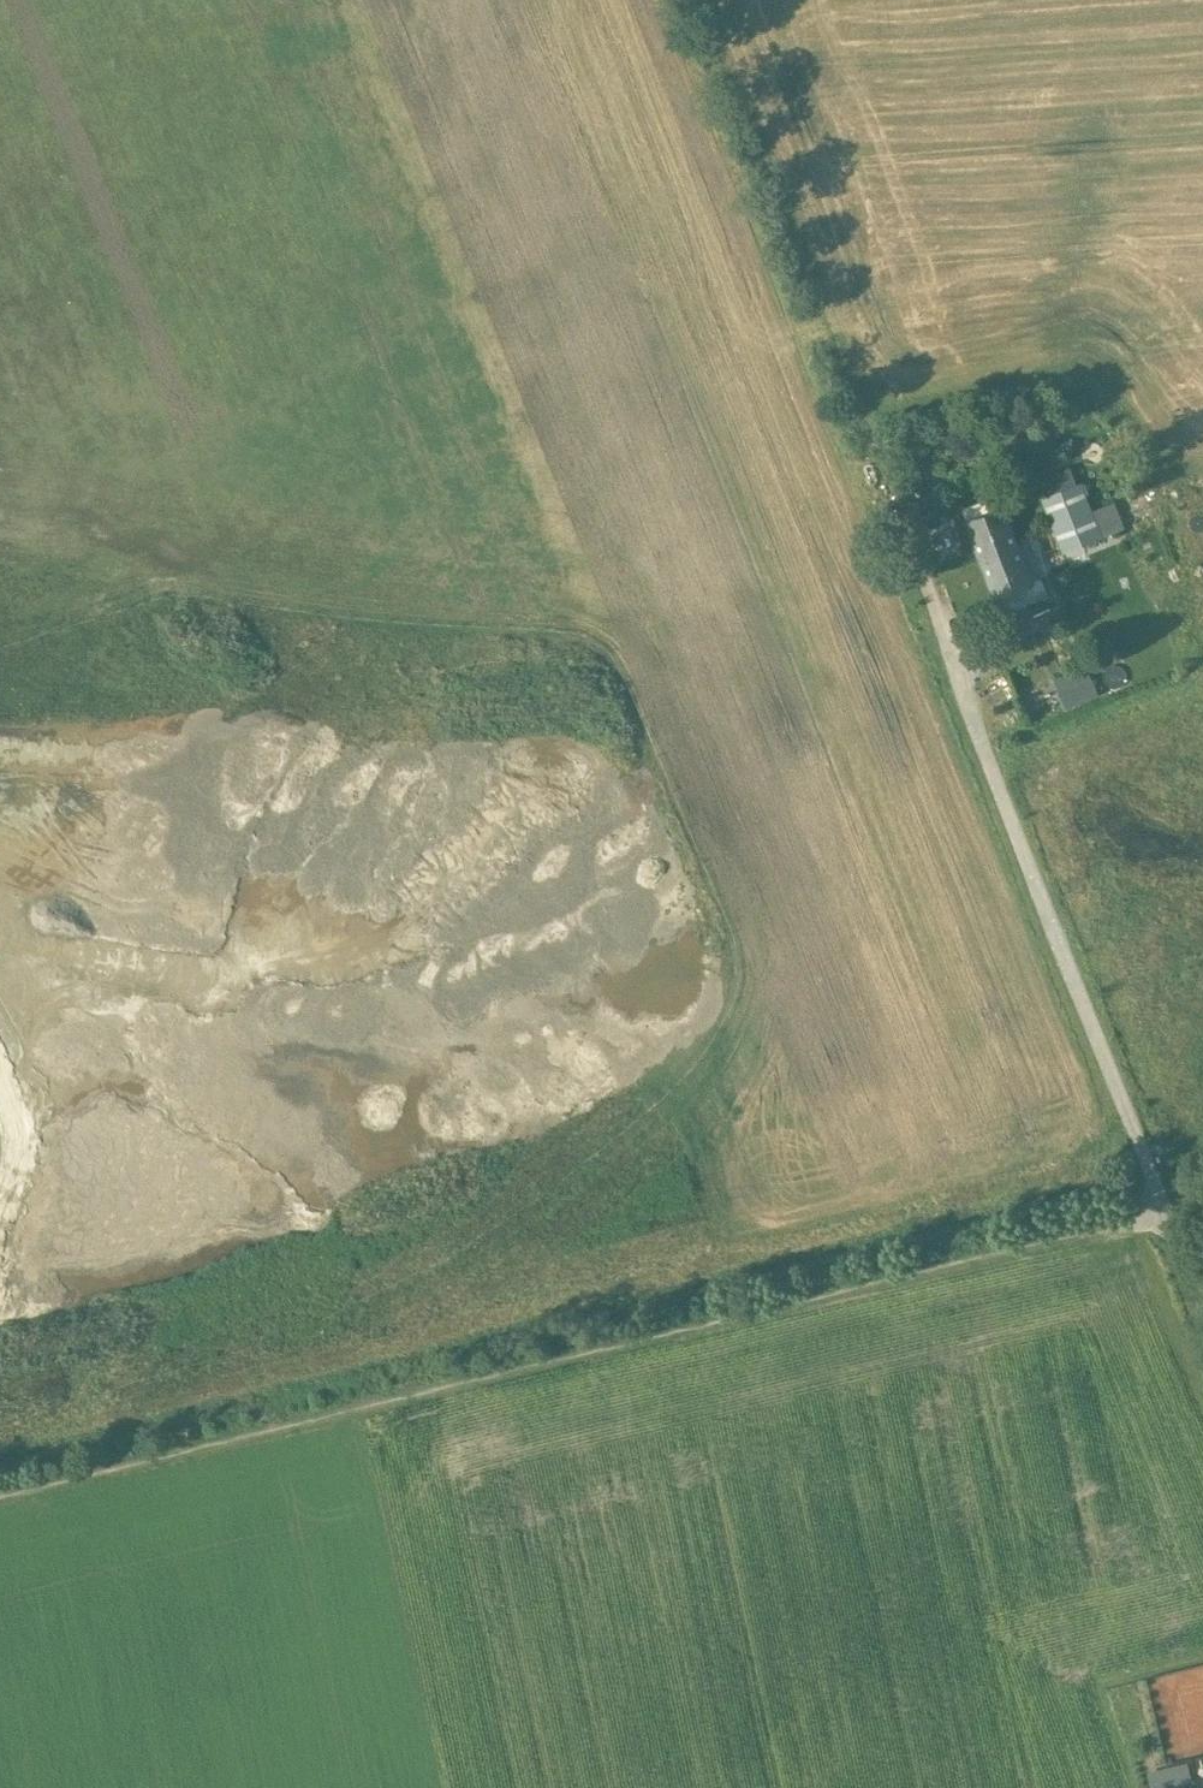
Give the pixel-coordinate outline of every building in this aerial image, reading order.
[(1046,497),(1076,486),(1069,470),(1040,481),(1046,497)] [(1046,497),(1043,499),(1064,552),(1099,538),(1098,536),(1089,513),(1079,485),(1076,486),(1046,497)] [(963,510),(968,522),(990,514),(986,502),(963,510)] [(1112,504),(1089,513),(1098,536),(1121,527),(1112,504)] [(968,522),(967,523),(995,596),(997,595),(1031,582),(1002,509),(990,514),(968,522)] [(1031,582),(997,595),(1003,611),(1047,594),(1041,578),(1031,582)] [(1057,678),(1066,707),(1101,696),(1092,667),(1057,678)]
